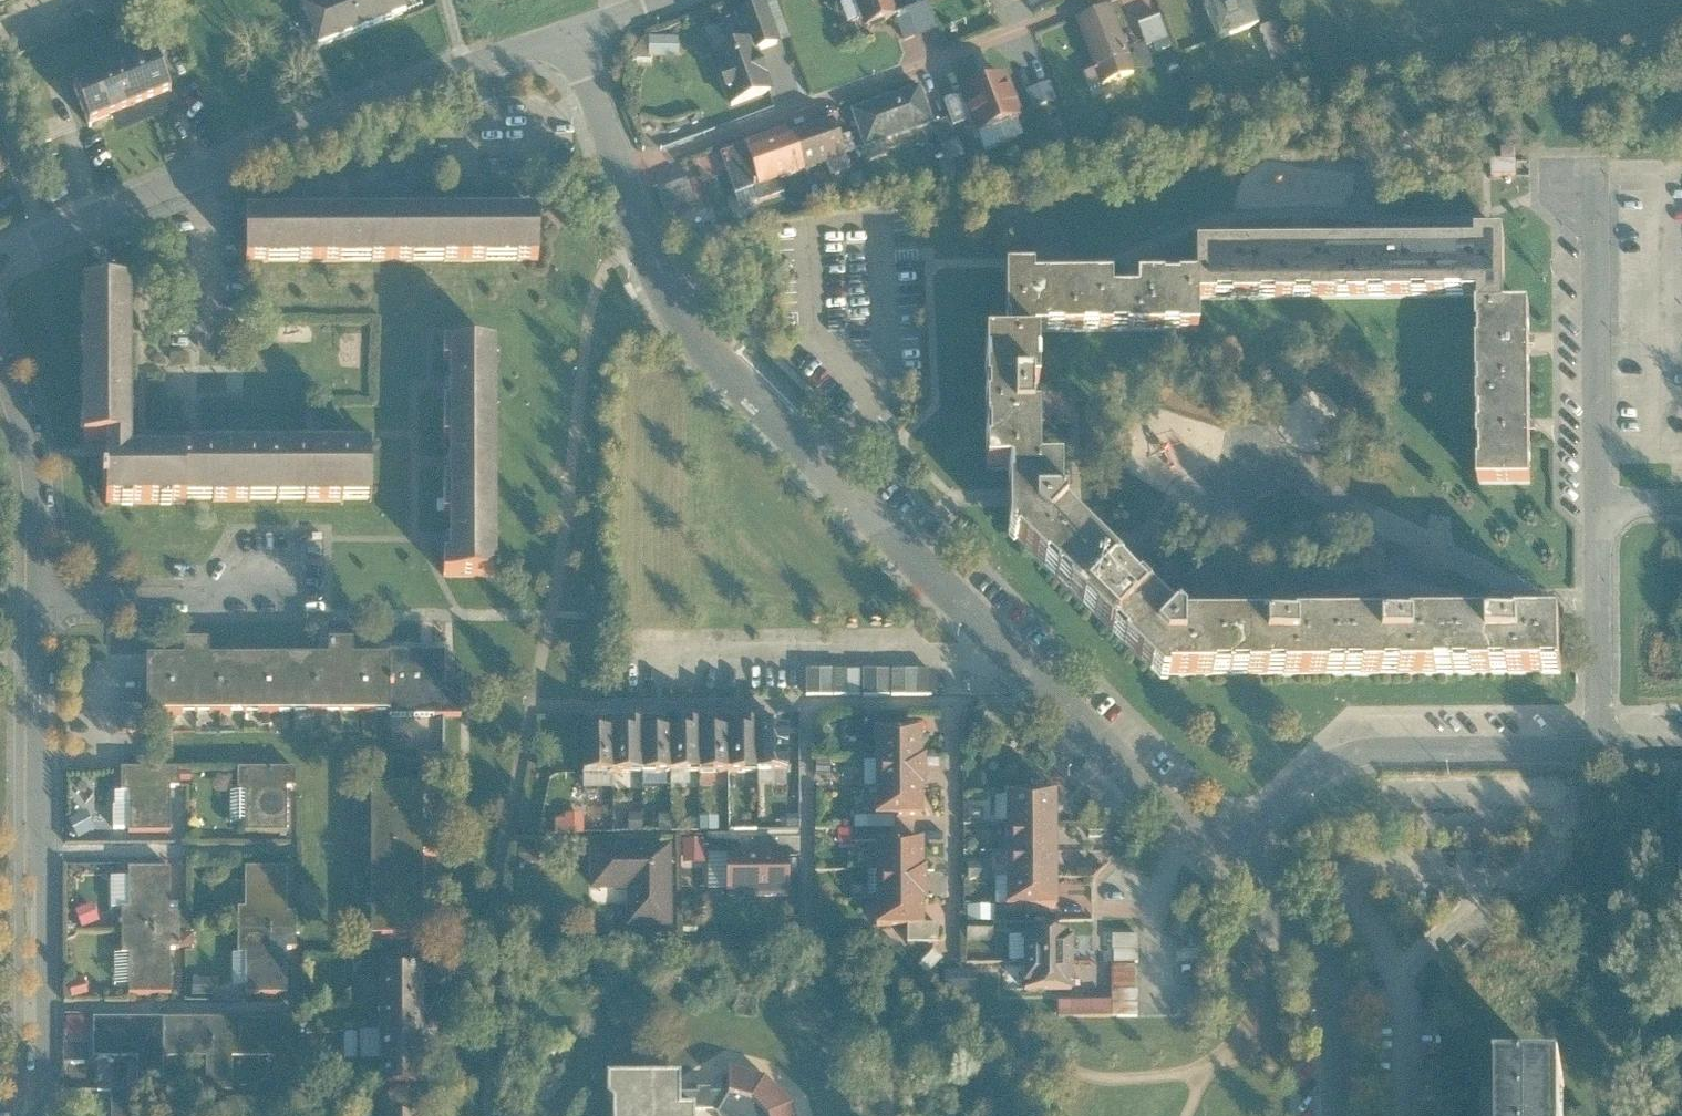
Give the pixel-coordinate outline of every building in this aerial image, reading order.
[(370,26),(360,0),(316,0),(306,4),(323,45),(370,26)] [(370,26),(415,8),(411,0),(360,0),(370,26)] [(893,0),(857,0),(869,28),(900,15),(893,0)] [(1252,0),(1202,0),(1218,41),(1262,24),(1252,0)] [(784,44),(767,2),(737,12),(748,39),(711,55),(732,107),(775,91),(760,53),(784,44)] [(1138,73),(1111,8),(1077,22),(1104,87),(1138,73)] [(1150,52),(1172,45),(1161,15),(1140,22),(1150,52)] [(1272,62),(1292,55),(1279,18),(1259,25),(1272,62)] [(677,56),(677,34),(647,35),(647,56),(677,56)] [(174,91),(159,50),(75,82),(94,126),(113,117),(117,158),(123,165),(133,168),(196,144),(200,137),(201,127),(174,91)] [(1023,118),(1006,74),(962,92),(979,136),(1023,118)] [(934,123),(920,86),(853,111),(868,149),(934,123)] [(846,157),(831,118),(748,151),(764,190),(846,157)] [(0,136),(0,173),(14,168),(0,136)] [(697,212),(686,183),(660,193),(671,222),(697,212)] [(321,263),(321,217),(249,217),(249,261),(321,263)] [(321,263),(393,262),(393,217),(321,217),(321,263)] [(465,218),(393,217),(393,262),(466,262),(465,218)] [(465,218),(466,262),(540,261),(539,217),(465,218)] [(1487,241),(1421,242),(1421,296),(1486,295),(1515,295),(1516,231),(1487,231),(1487,241)] [(1202,274),(1202,297),(1277,296),(1276,242),(1201,244),(1202,274)] [(1346,242),(1276,242),(1277,296),(1346,296),(1346,242)] [(1421,242),(1346,242),(1346,296),(1421,296),(1421,242)] [(1008,266),(1009,339),(1036,339),(1035,327),(1115,327),(1115,291),(1115,277),(1037,278),(1037,266),(1008,266)] [(1115,327),(1202,326),(1202,297),(1202,274),(1143,275),(1143,290),(1115,291),(1115,327)] [(131,288),(84,289),(84,366),(131,366),(131,288)] [(1515,295),(1486,295),(1487,390),(1541,389),(1540,305),(1516,305),(1515,295)] [(1010,467),(1045,467),(1044,339),(1036,339),(1009,339),(986,339),(987,467),(1010,467)] [(450,345),(451,422),(501,421),(500,344),(450,345)] [(131,366),(84,366),(84,443),(108,442),(132,442),(131,366)] [(1543,481),(1541,389),(1487,390),(1489,483),(1543,481)] [(501,421),(451,422),(452,499),(503,498),(501,421)] [(108,448),(108,453),(132,453),(132,447),(132,442),(108,442),(108,448)] [(276,502),(276,448),(190,448),(189,453),(190,502),(276,502)] [(276,502),(372,502),(372,448),(276,448),(276,502)] [(108,453),(107,504),(190,502),(189,453),(132,453),(108,453)] [(1012,532),(1160,678),(1181,627),(1068,512),(1068,491),(1068,465),(1045,467),(1010,467),(1011,493),(1012,532)] [(452,499),(452,578),(504,577),(503,498),(452,499)] [(1160,678),(1249,679),(1249,624),(1181,627),(1160,678)] [(1249,679),(1340,679),(1341,625),(1249,624),(1249,679)] [(1449,677),(1449,625),(1341,625),(1340,679),(1449,677)] [(1449,625),(1449,677),(1558,677),(1558,625),(1449,625)] [(188,659),(151,659),(150,713),(270,715),(270,658),(212,659),(212,643),(187,643),(188,659)] [(334,659),(270,658),(270,715),(394,714),(395,659),(358,659),(358,643),(333,643),(334,659)] [(447,653),(395,653),(395,659),(394,714),(395,718),(465,717),(464,687),(447,687),(447,653)] [(931,695),(931,672),(806,673),(806,696),(931,695)] [(684,734),(670,735),(671,776),(700,776),(700,726),(684,725),(684,734)] [(730,776),(729,734),(715,734),(715,725),(700,726),(700,776),(730,776)] [(758,776),(757,725),(741,725),(742,734),(729,734),(730,776),(758,776)] [(788,776),(787,734),(771,734),(771,725),(757,725),(758,776),(788,776)] [(582,776),(612,776),(612,734),(598,734),(598,726),(582,726),(582,776)] [(612,734),(612,776),(642,776),(641,726),(626,726),(626,734),(612,734)] [(642,776),(671,776),(670,735),(657,735),(657,726),(641,726),(642,776)] [(924,761),(923,732),(875,732),(876,763),(924,761)] [(927,761),(924,761),(876,763),(876,792),(925,792),(927,792),(927,761)] [(182,770),(123,770),(123,794),(130,794),(130,834),(172,834),(172,789),(181,789),(182,770)] [(297,771),(243,772),(242,793),(231,792),(232,826),(246,826),(247,835),(290,835),(290,788),(297,788),(297,771)] [(428,790),(377,789),(377,864),(377,941),(429,941),(428,858),(443,858),(444,834),(428,833),(428,790)] [(924,820),(925,792),(876,792),(876,821),(924,820)] [(1059,796),(1007,796),(1007,825),(1059,825),(1059,796)] [(557,833),(584,832),(583,813),(556,815),(557,833)] [(1059,825),(1007,825),(1007,853),(1059,852),(1059,825)] [(727,855),(738,854),(738,837),(706,837),(706,856),(726,856),(727,855)] [(925,874),(925,844),(876,844),(877,874),(925,874)] [(671,847),(589,847),(589,894),(625,894),(626,930),(672,930),(671,847)] [(1059,852),(1007,853),(1007,881),(1060,881),(1059,852)] [(789,901),(789,854),(738,854),(727,855),(726,856),(726,901),(789,901)] [(173,870),(130,870),(130,910),(123,910),(123,932),(182,933),(182,916),(173,916),(173,870)] [(290,915),(289,870),(247,870),(248,910),(240,910),(240,934),(298,934),(298,915),(290,915)] [(925,901),(925,874),(877,874),(877,901),(925,901)] [(1060,881),(1007,881),(1008,913),(1060,912),(1060,881)] [(925,932),(925,901),(877,901),(877,931),(925,932)] [(967,942),(994,941),(994,905),(966,905),(967,942)] [(182,933),(123,932),(124,955),(130,955),(130,996),(173,996),(173,951),(182,951),(182,933)] [(298,934),(240,934),(240,956),(248,957),(248,996),(290,997),(290,951),(298,951),(298,934)] [(1112,937),(1112,960),(1138,960),(1138,938),(1112,937)] [(1025,938),(1025,966),(1075,966),(1075,938),(1025,938)] [(1137,1015),(1137,964),(1112,964),(1112,1000),(1057,1001),(1058,1016),(1137,1015)] [(1075,966),(1025,966),(1024,996),(1075,996),(1075,966)] [(972,970),(945,970),(945,992),(972,992),(972,970)] [(424,974),(382,975),(382,1005),(424,1005),(424,974)] [(87,993),(84,977),(69,980),(72,996),(87,993)] [(382,1005),(382,1033),(424,1033),(424,1005),(382,1005)] [(165,1021),(95,1021),(94,1060),(139,1060),(139,1094),(165,1095),(165,1060),(165,1021)] [(233,1021),(165,1021),(165,1060),(208,1061),(208,1095),(234,1095),(233,1061),(233,1021)] [(233,1021),(233,1061),(277,1061),(277,1095),(303,1095),(303,1021),(233,1021)] [(382,1033),(362,1033),(362,1062),(382,1061),(424,1061),(424,1033),(382,1033)] [(424,1061),(382,1061),(382,1091),(425,1090),(424,1061)] [(607,1084),(607,1106),(611,1111),(611,1115),(794,1115),(792,1109),(765,1082),(729,1072),(729,1097),(711,1097),(711,1093),(696,1093),(697,1097),(680,1097),(680,1085),(607,1084)] [(112,1092),(112,1115),(138,1115),(138,1092),(112,1092)] [(1497,1098),(1497,1115),(1562,1115),(1562,1098),(1497,1098)] [(280,1102),(208,1102),(208,1115),(280,1115),(280,1102)]
